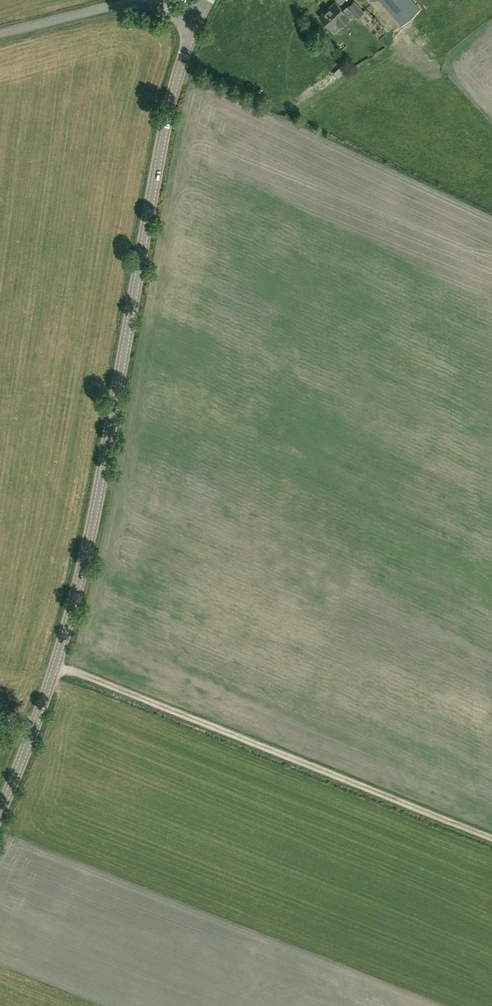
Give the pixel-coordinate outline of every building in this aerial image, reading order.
[(420,8),(412,0),(380,0),(402,25),(420,8)] [(364,11),(355,1),(348,6),(349,7),(344,11),(336,1),(320,15),(331,27),(336,23),(340,27),(355,14),(358,17),(364,11)]
